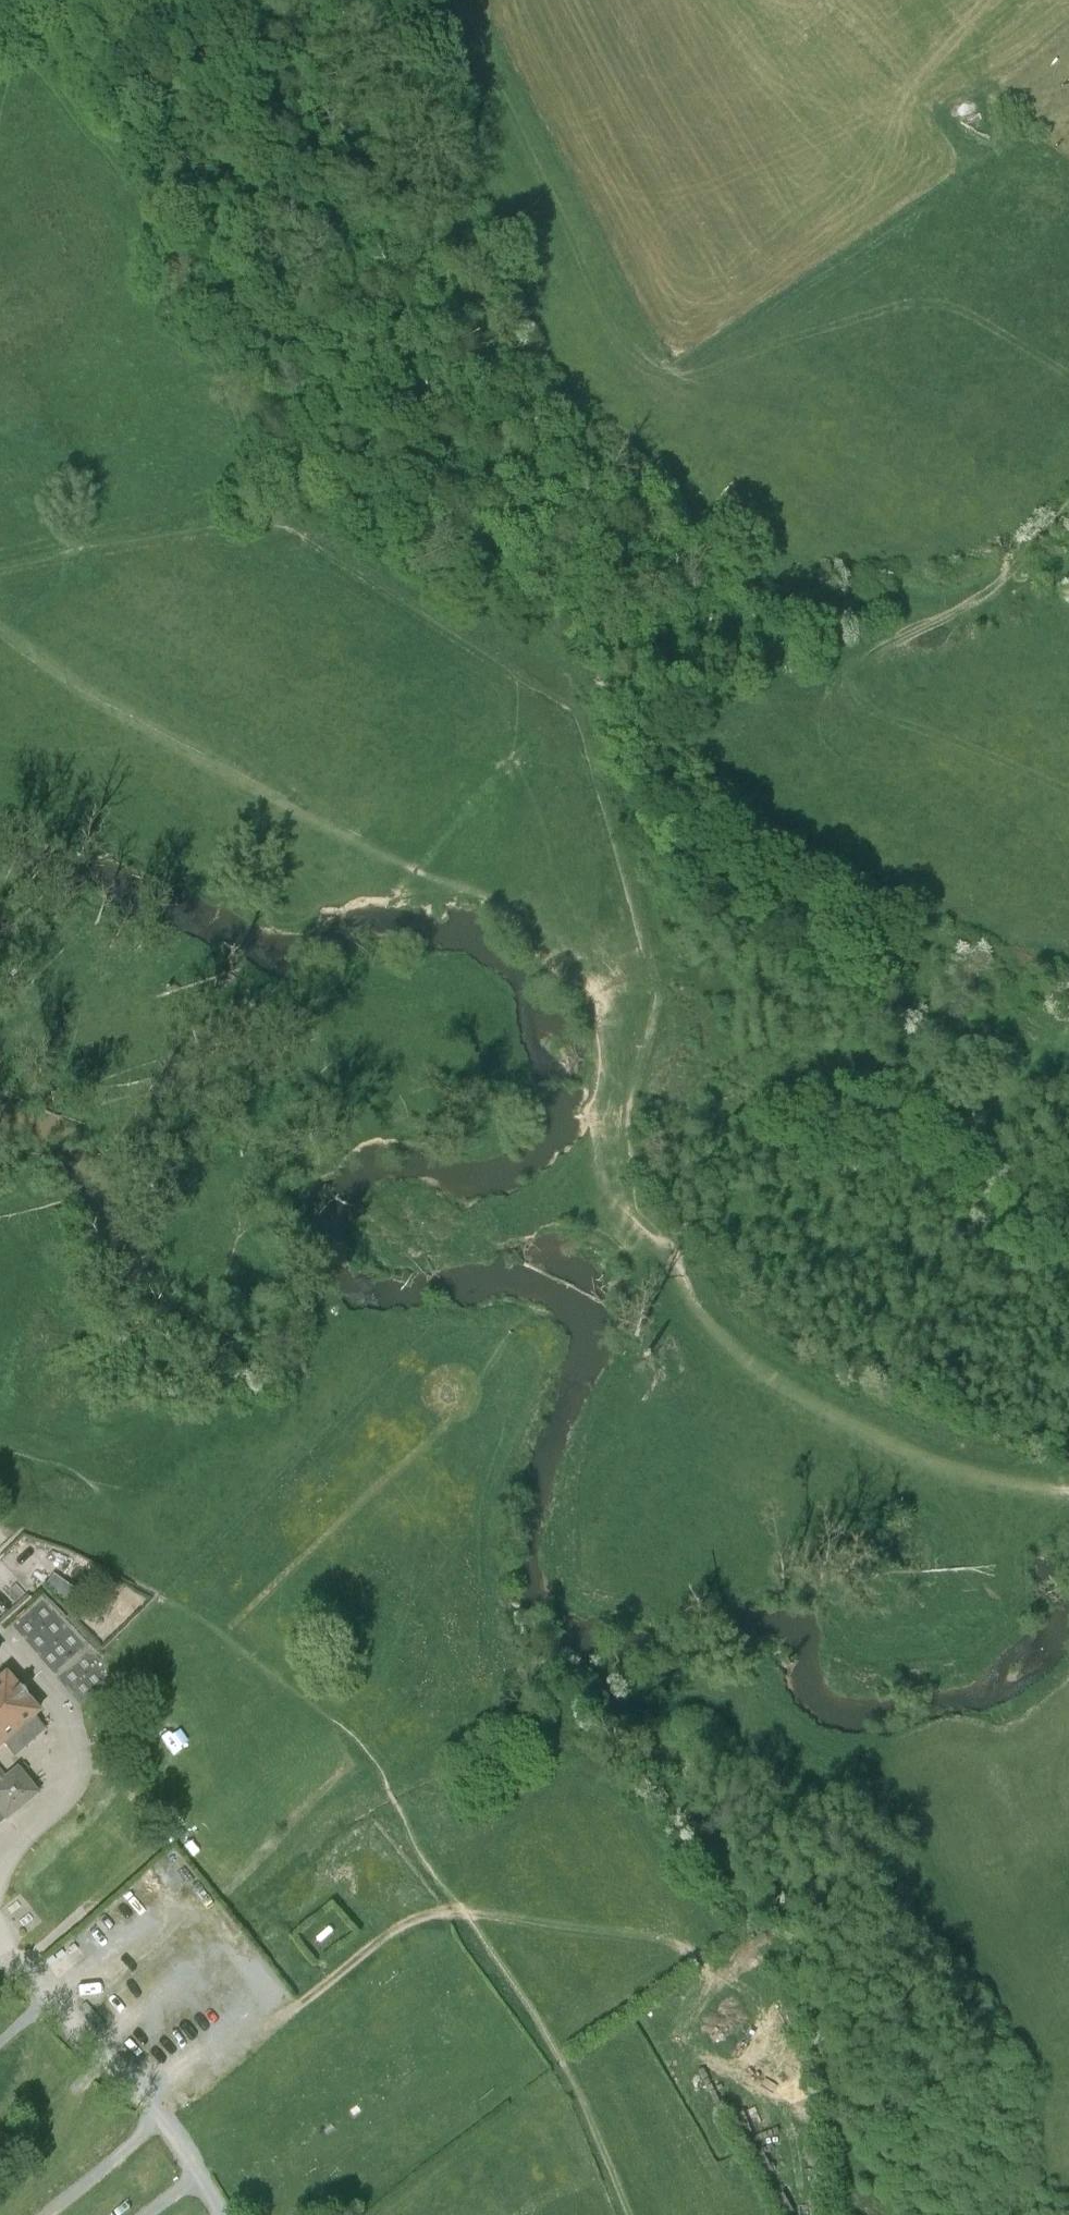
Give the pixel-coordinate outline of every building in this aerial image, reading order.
[(61,1581),(53,1574),(44,1586),(53,1593),(61,1581)] [(28,1743),(45,1728),(34,1717),(38,1714),(5,1676),(0,1680),(0,1749),(4,1746),(13,1756),(28,1743)] [(168,1713),(150,1722),(162,1745),(180,1735),(168,1713)] [(4,1821),(39,1794),(18,1766),(5,1775),(0,1769),(0,1815),(4,1821)]
